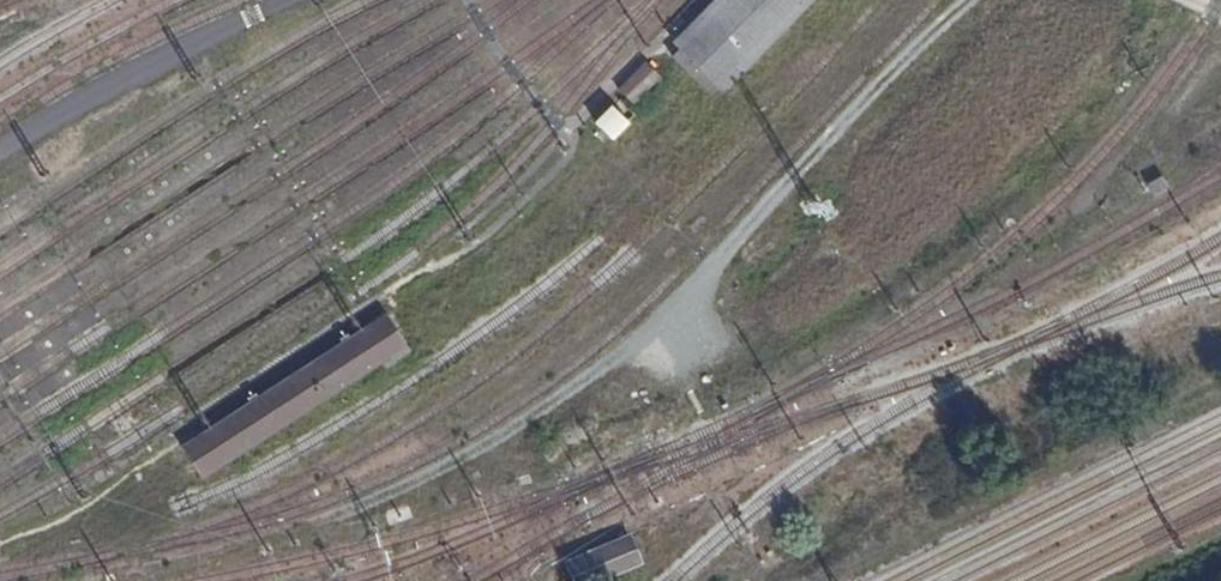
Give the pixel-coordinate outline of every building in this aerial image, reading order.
[(666,58),(711,102),(812,0),(723,0),(666,58)] [(634,102),(662,76),(648,61),(620,87),(634,102)] [(616,103),(596,123),(613,140),(633,120),(616,103)] [(1169,190),(1160,176),(1143,185),(1151,200),(1169,190)] [(462,307),(452,293),(439,302),(448,316),(462,307)] [(398,354),(378,325),(187,450),(206,479),(398,354)] [(621,545),(563,569),(568,580),(598,580),(631,567),(621,545)]
